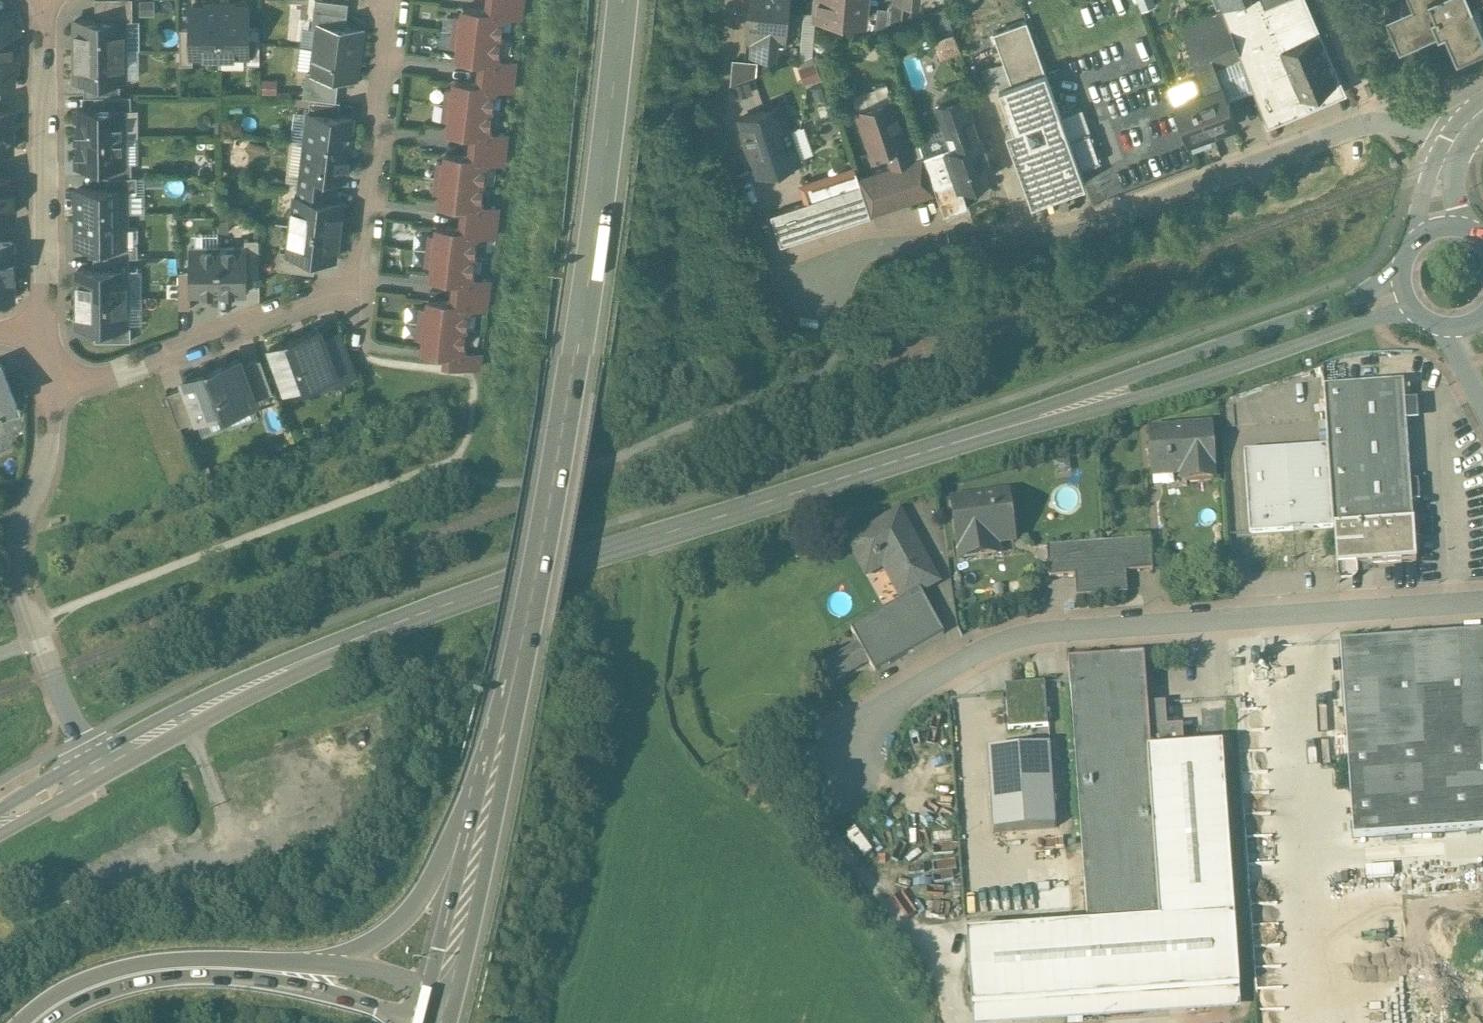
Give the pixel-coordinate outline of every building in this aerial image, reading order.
[(95,20),(123,20),(123,21),(132,21),(132,0),(95,0),(95,20)] [(337,0),(315,0),(314,9),(347,13),(348,1),(337,0)] [(507,0),(488,0),(487,10),(503,12),(502,13),(522,16),(524,2),(507,0)] [(750,6),(787,9),(788,0),(751,0),(750,6)] [(815,17),(863,21),(865,0),(817,0),(815,17)] [(888,5),(888,7),(886,27),(902,22),(904,0),(894,0),(888,5)] [(1263,5),(1261,0),(1227,0),(1222,2),(1219,3),(1240,55),(1264,116),(1340,83),(1304,0),(1275,0),(1263,5)] [(1384,4),(1393,23),(1407,17),(1413,30),(1444,17),(1456,44),(1475,36),(1469,21),(1482,16),(1475,0),(1394,0),(1384,4)] [(787,9),(750,6),(747,37),(753,38),(752,53),(773,54),(774,40),(784,41),(787,9)] [(219,7),(191,7),(191,29),(192,56),(193,56),(219,55),(219,7)] [(247,7),(219,7),(219,55),(246,55),(247,55),(247,28),(247,7)] [(487,10),(463,7),(462,15),(454,14),(452,30),(500,36),(502,13),(503,12),(487,10)] [(347,13),(314,9),(312,24),(317,25),(317,23),(345,26),(347,13)] [(1188,24),(1180,27),(1198,72),(1202,71),(1214,65),(1240,55),(1222,9),(1188,24)] [(12,38),(11,14),(0,14),(0,38),(12,38)] [(1012,83),(1045,71),(1026,19),(993,31),(1012,83)] [(1186,19),(1178,22),(1180,27),(1188,24),(1186,19)] [(95,20),(75,21),(75,51),(124,50),(123,21),(123,20),(95,20)] [(345,26),(317,23),(317,25),(314,47),(360,53),(363,28),(345,26)] [(260,64),(259,28),(247,28),(247,55),(246,55),(246,64),(260,64)] [(191,29),(179,29),(180,65),(193,64),(193,56),(192,56),(191,29)] [(500,36),(452,30),(450,47),(458,47),(457,56),(481,59),(497,61),(497,59),(500,36)] [(942,56),(965,49),(959,30),(936,37),(942,56)] [(0,38),(0,61),(12,61),(12,38),(0,38)] [(360,53),(314,47),(311,70),(311,72),(339,76),(357,78),(360,53)] [(124,50),(75,51),(76,81),(84,81),(120,80),(124,80),(124,50)] [(818,53),(803,55),(807,79),(822,77),(818,53)] [(731,93),(750,95),(752,73),(758,74),(760,58),(735,55),(731,93)] [(517,61),(497,59),(497,61),(481,59),(479,71),(515,75),(517,61)] [(0,61),(0,85),(12,85),(12,61),(0,61)] [(1214,65),(1202,71),(1208,87),(1221,82),(1214,65)] [(339,76),(311,72),(311,70),(306,69),(303,96),(310,97),(336,100),(339,76)] [(515,75),(479,71),(478,82),(494,84),(494,86),(514,88),(515,75)] [(1086,183),(1045,71),(1012,83),(999,87),(1014,127),(1006,130),(1032,202),(1086,183)] [(120,80),(84,81),(84,97),(95,97),(95,96),(120,96),(120,80)] [(478,82),(454,80),(453,88),(445,87),(443,103),(491,109),(494,86),(494,84),(478,82)] [(1208,87),(1174,100),(1187,138),(1236,119),(1221,82),(1208,87)] [(981,139),(965,96),(976,92),(976,91),(939,104),(948,129),(944,130),(951,150),(947,152),(956,178),(959,187),(961,186),(994,174),(980,140),(981,139)] [(120,96),(95,96),(95,97),(95,108),(123,108),(123,109),(131,109),(131,96),(120,96)] [(336,100),(310,97),(308,113),(311,114),(314,114),(315,113),(338,116),(340,100),(336,100)] [(892,99),(858,110),(872,152),(887,147),(892,164),(912,158),(892,99)] [(491,109),(443,103),(441,120),(449,120),(448,129),(472,132),(488,134),(488,132),(491,109)] [(780,104),(739,118),(746,137),(744,138),(748,151),(750,150),(758,174),(799,160),(780,104)] [(95,108),(76,109),(76,121),(77,121),(77,130),(76,130),(76,137),(123,136),(123,109),(123,108),(95,108)] [(13,149),(12,110),(0,110),(0,149),(13,149)] [(338,116),(315,113),(314,114),(311,114),(308,141),(349,146),(352,117),(338,116)] [(508,134),(488,132),(488,134),(472,132),(471,144),(506,148),(508,134)] [(123,136),(76,137),(76,143),(77,143),(77,152),(76,152),(77,165),(95,164),(124,164),(123,163),(123,136)] [(349,146),(308,141),(306,155),(303,155),(301,172),(337,177),(345,178),(349,146)] [(506,148),(471,144),(469,155),(485,157),(485,159),(505,161),(506,148)] [(947,152),(926,159),(934,186),(956,178),(947,152)] [(469,155),(446,153),(445,161),(437,160),(435,176),(482,182),(485,159),(485,157),(469,155)] [(892,164),(858,176),(860,184),(871,215),(936,193),(934,186),(923,154),(892,164)] [(124,164),(95,164),(96,177),(107,177),(132,176),(131,163),(123,163),(124,164)] [(337,177),(301,172),(299,184),(335,189),(337,177)] [(132,176),(107,177),(107,188),(125,188),(125,189),(137,189),(137,176),(132,176)] [(482,182),(435,176),(433,192),(441,193),(440,202),(463,205),(479,207),(480,205),(482,182)] [(13,214),(13,178),(0,179),(0,214),(13,214)] [(956,178),(934,186),(936,193),(944,215),(968,206),(961,186),(959,187),(956,178)] [(335,189),(299,184),(298,196),(334,201),(335,189)] [(860,184),(770,214),(781,245),(871,215),(860,184)] [(107,188),(77,189),(77,213),(125,212),(125,189),(125,188),(107,188)] [(298,196),(295,196),(291,224),(339,229),(341,215),(339,214),(341,202),(334,201),(298,196)] [(499,207),(480,205),(479,207),(463,205),(462,217),(498,221),(499,207)] [(125,212),(77,213),(77,245),(108,244),(126,244),(125,227),(125,212)] [(498,221),(462,217),(461,228),(477,230),(476,232),(496,234),(498,221)] [(339,229),(291,224),(288,250),(288,252),(316,255),(334,257),(336,244),(337,244),(339,229)] [(461,228),(437,226),(436,234),(428,233),(426,249),(474,255),(476,232),(477,230),(461,228)] [(137,227),(125,227),(126,242),(137,242),(137,227)] [(258,239),(245,239),(245,247),(246,247),(246,275),(258,275),(258,239)] [(13,296),(12,276),(14,276),(14,260),(12,260),(12,242),(0,242),(0,296),(13,296)] [(126,242),(126,244),(108,244),(108,256),(129,256),(138,256),(137,242),(126,242)] [(218,293),(218,247),(190,248),(190,273),(190,293),(218,293)] [(245,247),(218,247),(218,293),(246,292),(246,275),(246,247),(245,247)] [(316,255),(288,252),(288,250),(280,249),(278,268),(314,273),(316,255)] [(474,255),(426,249),(424,265),(432,266),(431,275),(455,278),(471,279),(471,278),(474,255)] [(129,269),(129,256),(108,256),(94,257),(94,268),(125,268),(126,269),(129,269)] [(94,268),(78,269),(78,297),(126,296),(126,269),(125,268),(94,268)] [(190,273),(178,273),(179,308),(190,308),(190,293),(190,273)] [(471,279),(455,278),(453,289),(489,294),(491,280),(471,278),(471,279)] [(489,294),(453,289),(452,301),(468,303),(468,305),(487,307),(489,294)] [(126,296),(78,297),(78,325),(95,325),(126,324),(126,323),(126,296)] [(452,301),(428,299),(427,307),(419,306),(417,322),(465,328),(468,305),(468,303),(452,301)] [(465,328),(417,322),(415,338),(424,339),(423,348),(446,351),(462,352),(462,351),(465,328)] [(126,323),(126,324),(95,325),(95,340),(131,340),(131,323),(126,323)] [(320,327),(289,338),(290,340),(270,347),(285,389),(305,381),(306,383),(335,373),(342,370),(333,344),(331,339),(325,341),(320,327)] [(357,374),(344,340),(333,344),(342,370),(335,373),(338,381),(357,374)] [(462,352),(446,351),(445,363),(480,368),(482,353),(462,351),(462,352)] [(240,357),(209,369),(209,370),(224,410),(225,412),(256,400),(255,398),(242,364),(240,357)] [(260,357),(242,364),(255,398),(273,391),(260,357)] [(0,362),(0,409),(5,407),(4,406),(18,400),(2,361),(0,362)] [(224,410),(209,370),(183,380),(185,386),(197,418),(197,420),(224,410)] [(1403,383),(1323,389),(1327,448),(1333,529),(1336,568),(1415,563),(1403,383)] [(197,418),(185,386),(167,392),(179,425),(197,418)] [(1210,431),(1149,435),(1152,472),(1184,469),(1185,483),(1213,480),(1210,431)] [(1327,448),(1244,453),(1250,535),(1333,529),(1327,448)] [(1008,494),(952,502),(960,557),(986,554),(985,544),(1014,540),(1008,494)] [(899,513),(849,540),(867,573),(884,564),(904,600),(920,591),(937,582),(899,513)] [(1151,541),(1099,545),(1101,576),(1126,574),(1153,572),(1151,541)] [(1099,545),(1047,548),(1049,579),(1075,577),(1101,576),(1099,545)] [(1126,574),(1101,576),(1102,597),(1128,595),(1126,574)] [(1101,576),(1075,577),(1077,599),(1102,597),(1101,576)] [(904,600),(851,628),(859,642),(869,660),(875,672),(944,634),(920,591),(904,600)] [(1340,645),(1353,839),(1482,830),(1482,635),(1340,645)] [(859,642),(817,665),(827,683),(869,660),(859,642)] [(1144,658),(1068,663),(1070,688),(1071,688),(1146,683),(1144,658)] [(1146,683),(1071,688),(1088,928),(967,937),(972,1009),(1190,994),(1191,1006),(1216,1004),(1215,992),(1239,990),(1222,749),(1184,752),(1182,728),(1167,729),(1165,705),(1148,706),(1146,683)] [(1009,731),(1048,728),(1045,684),(1005,687),(1009,731)] [(1050,748),(988,752),(994,834),(1056,829),(1050,748)] [(866,858),(878,851),(864,829),(852,836),(866,858)]
